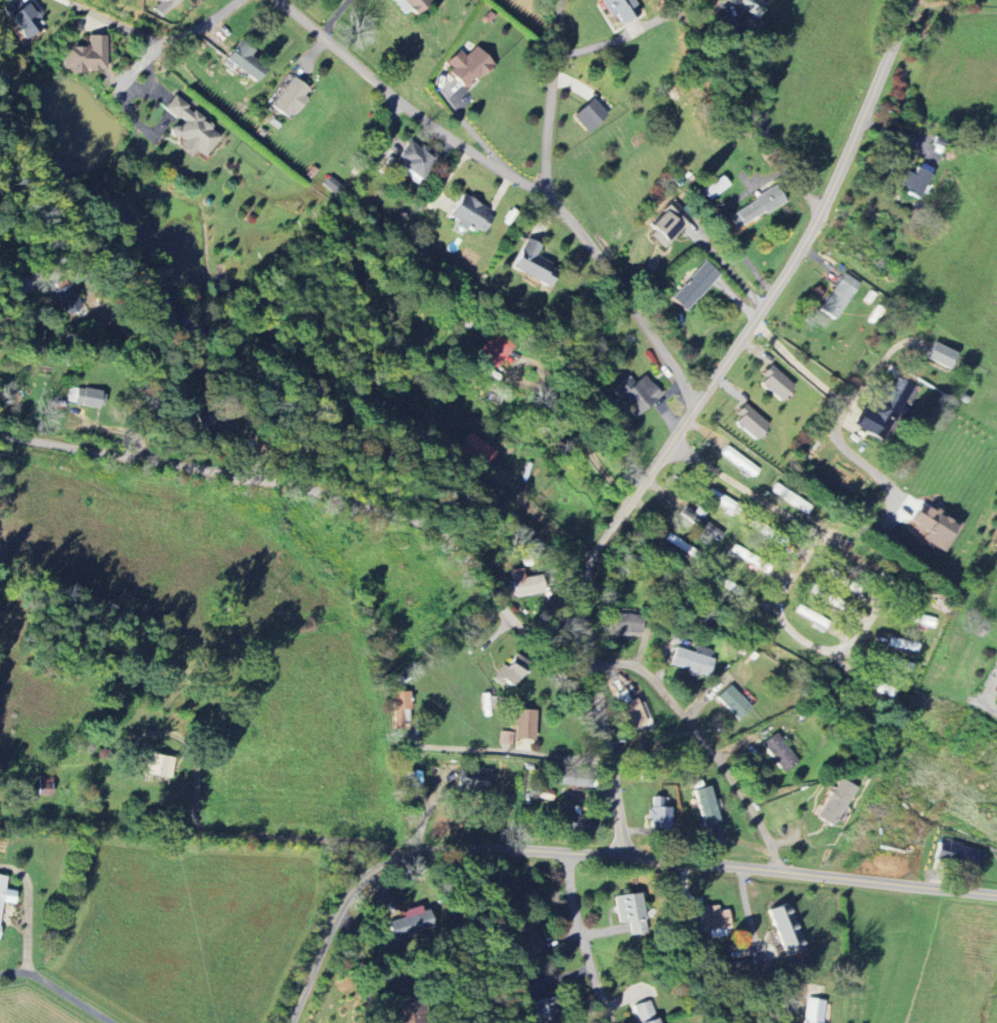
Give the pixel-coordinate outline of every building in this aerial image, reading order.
[(21,7),(17,0),(3,9),(23,40),(43,27),(35,14),(33,15),(26,4),(21,7)] [(160,3),(153,9),(161,18),(180,0),(157,0),(160,3)] [(417,17),(432,2),(430,0),(401,0),(417,17)] [(634,0),(599,0),(610,18),(616,15),(622,24),(642,12),(634,0)] [(759,17),(766,3),(764,2),(765,0),(731,0),(729,3),(759,17)] [(106,71),(106,36),(89,35),(89,45),(62,45),(62,72),(85,73),(85,71),(106,71)] [(254,53),(237,42),(225,63),(257,81),(265,68),(250,59),(254,53)] [(447,62),(453,69),(449,73),(465,90),(493,65),(477,47),(466,56),(460,50),(447,62)] [(312,91),(292,77),(272,107),(291,120),(312,91)] [(164,109),(181,121),(171,135),(181,142),(177,147),(190,156),(194,151),(204,158),(219,137),(210,131),(214,126),(187,107),(189,105),(174,95),(164,109)] [(572,117),(588,134),(608,114),(593,98),(572,117)] [(400,167),(422,181),(437,157),(409,140),(399,158),(404,161),(400,167)] [(919,198),(935,169),(923,162),(915,175),(908,172),(899,187),(919,198)] [(786,202),(777,187),(728,215),(736,230),(786,202)] [(493,214),(461,195),(448,217),(456,222),(456,223),(480,237),(493,214)] [(663,249),(693,220),(676,202),(646,230),(663,249)] [(511,268),(548,288),(558,268),(536,256),(541,247),(527,239),(511,268)] [(721,274),(706,261),(671,299),(685,312),(721,274)] [(820,309),(835,320),(860,283),(844,273),(820,309)] [(64,315),(83,308),(74,283),(55,290),(64,315)] [(513,345),(492,332),(477,355),(498,368),(513,345)] [(956,353),(934,342),(926,358),(948,369),(956,353)] [(795,385),(772,366),(758,382),(781,401),(795,385)] [(631,417),(661,397),(647,374),(634,383),(630,377),(612,388),(631,417)] [(868,435),(886,444),(915,386),(896,376),(877,412),(879,413),(868,435)] [(68,402),(103,409),(106,392),(71,386),(68,402)] [(212,405),(195,412),(202,430),(220,423),(212,405)] [(732,421),(754,440),(768,425),(746,405),(732,421)] [(487,467),(496,449),(467,433),(457,450),(487,467)] [(921,539),(943,553),(961,524),(922,501),(910,521),(926,531),(921,539)] [(511,570),(515,597),(543,593),(539,575),(525,577),(523,568),(511,570)] [(824,574),(858,592),(861,585),(827,568),(824,574)] [(911,598),(914,592),(900,583),(896,589),(911,598)] [(816,594),(842,610),(845,604),(820,588),(816,594)] [(612,611),(611,634),(641,635),(643,613),(612,611)] [(920,641),(891,639),(890,648),(919,651),(920,641)] [(710,675),(714,658),(710,657),(712,650),(697,646),(696,652),(676,648),(672,667),(710,675)] [(502,665),(493,680),(503,686),(505,682),(515,688),(529,664),(515,655),(507,668),(502,665)] [(882,667),(912,670),(913,662),(883,659),(882,667)] [(718,698),(739,721),(753,708),(731,685),(718,698)] [(631,701),(627,689),(616,693),(629,729),(646,723),(637,699),(631,701)] [(394,692),(395,728),(410,727),(409,692),(394,692)] [(514,740),(534,740),(535,711),(510,710),(509,726),(514,727),(514,740)] [(513,732),(501,732),(500,744),(513,745),(513,732)] [(783,774),(798,765),(779,733),(764,742),(783,774)] [(171,777),(173,757),(146,754),(143,775),(171,777)] [(485,791),(487,773),(460,771),(459,790),(485,791)] [(589,774),(555,773),(555,785),(589,786),(589,774)] [(37,795),(51,796),(53,778),(39,776),(37,795)] [(834,827),(857,787),(841,778),(818,818),(834,827)] [(696,789),(703,827),(718,824),(711,786),(696,789)] [(663,797),(651,797),(651,828),(671,829),(672,807),(663,807),(663,797)] [(582,831),(585,815),(560,810),(557,827),(582,831)] [(985,850),(939,843),(936,861),(983,868),(985,850)] [(14,904),(16,891),(5,890),(7,877),(0,876),(0,920),(2,902),(14,904)] [(630,935),(645,934),(643,894),(616,895),(617,923),(629,923),(630,935)] [(797,960),(807,956),(787,903),(769,910),(787,957),(795,954),(797,960)] [(388,923),(395,942),(435,929),(426,904),(403,912),(405,917),(388,923)] [(731,928),(728,911),(719,912),(718,905),(705,907),(706,913),(696,915),(699,933),(709,931),(711,938),(726,936),(725,929),(731,928)] [(518,957),(544,951),(536,921),(510,928),(518,957)] [(559,1022),(553,998),(533,1003),(538,1022),(555,1022),(559,1022)] [(826,1001),(806,999),(803,1022),(824,1022),(826,1001)] [(641,1022),(659,1022),(652,1000),(635,1006),(641,1022)]
